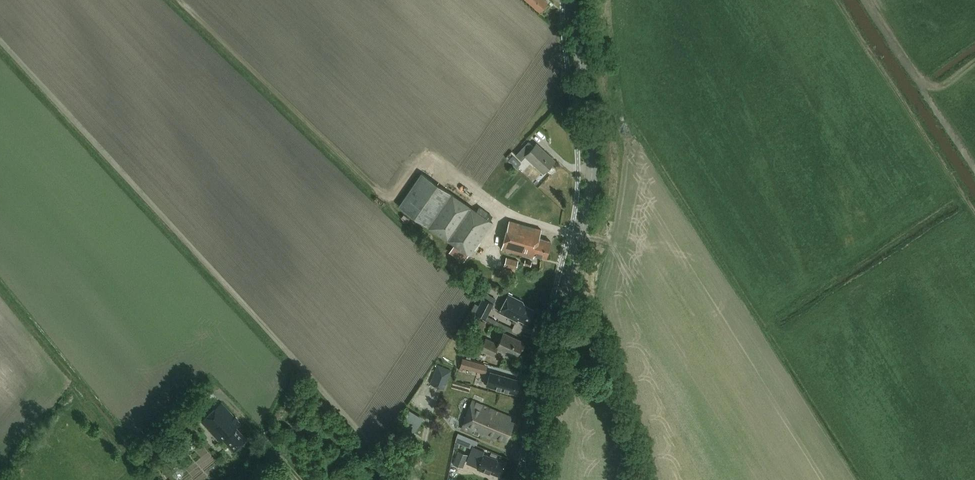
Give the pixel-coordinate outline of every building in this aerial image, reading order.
[(539,11),(547,2),(544,0),(526,0),(539,11)] [(521,161),(525,156),(542,173),(554,161),(536,144),(533,146),(528,142),(515,155),(521,161)] [(470,256),(493,223),(421,173),(398,206),(470,256)] [(510,220),(502,248),(534,257),(535,254),(547,258),(552,241),(540,237),(542,229),(510,220)] [(517,261),(506,258),(504,267),(515,269),(517,261)] [(518,318),(528,323),(535,310),(524,305),(523,301),(509,294),(500,312),(517,320),(518,318)] [(493,304),(482,298),(475,312),(486,318),(493,304)] [(502,326),(505,320),(492,312),(489,318),(502,326)] [(497,348),(516,357),(519,351),(521,352),(526,342),(504,332),(499,343),(487,337),(482,349),(494,355),(497,348)] [(476,362),(462,358),(459,370),(462,371),(463,367),(474,370),(476,362)] [(436,366),(429,385),(443,391),(451,371),(436,366)] [(491,372),(488,385),(517,393),(521,380),(491,372)] [(473,401),(463,428),(479,435),(480,433),(496,439),(497,436),(506,440),(514,421),(510,420),(511,416),(473,401)] [(247,438),(238,427),(242,424),(222,402),(202,420),(221,441),(224,439),(234,449),(247,438)] [(420,415),(409,408),(397,427),(409,434),(420,415)] [(457,442),(473,446),(476,435),(460,431),(457,442)] [(457,451),(449,471),(460,475),(463,469),(462,468),(467,455),(457,451)] [(484,454),(478,469),(490,473),(490,471),(501,475),(505,463),(497,460),(498,459),(484,454)]
